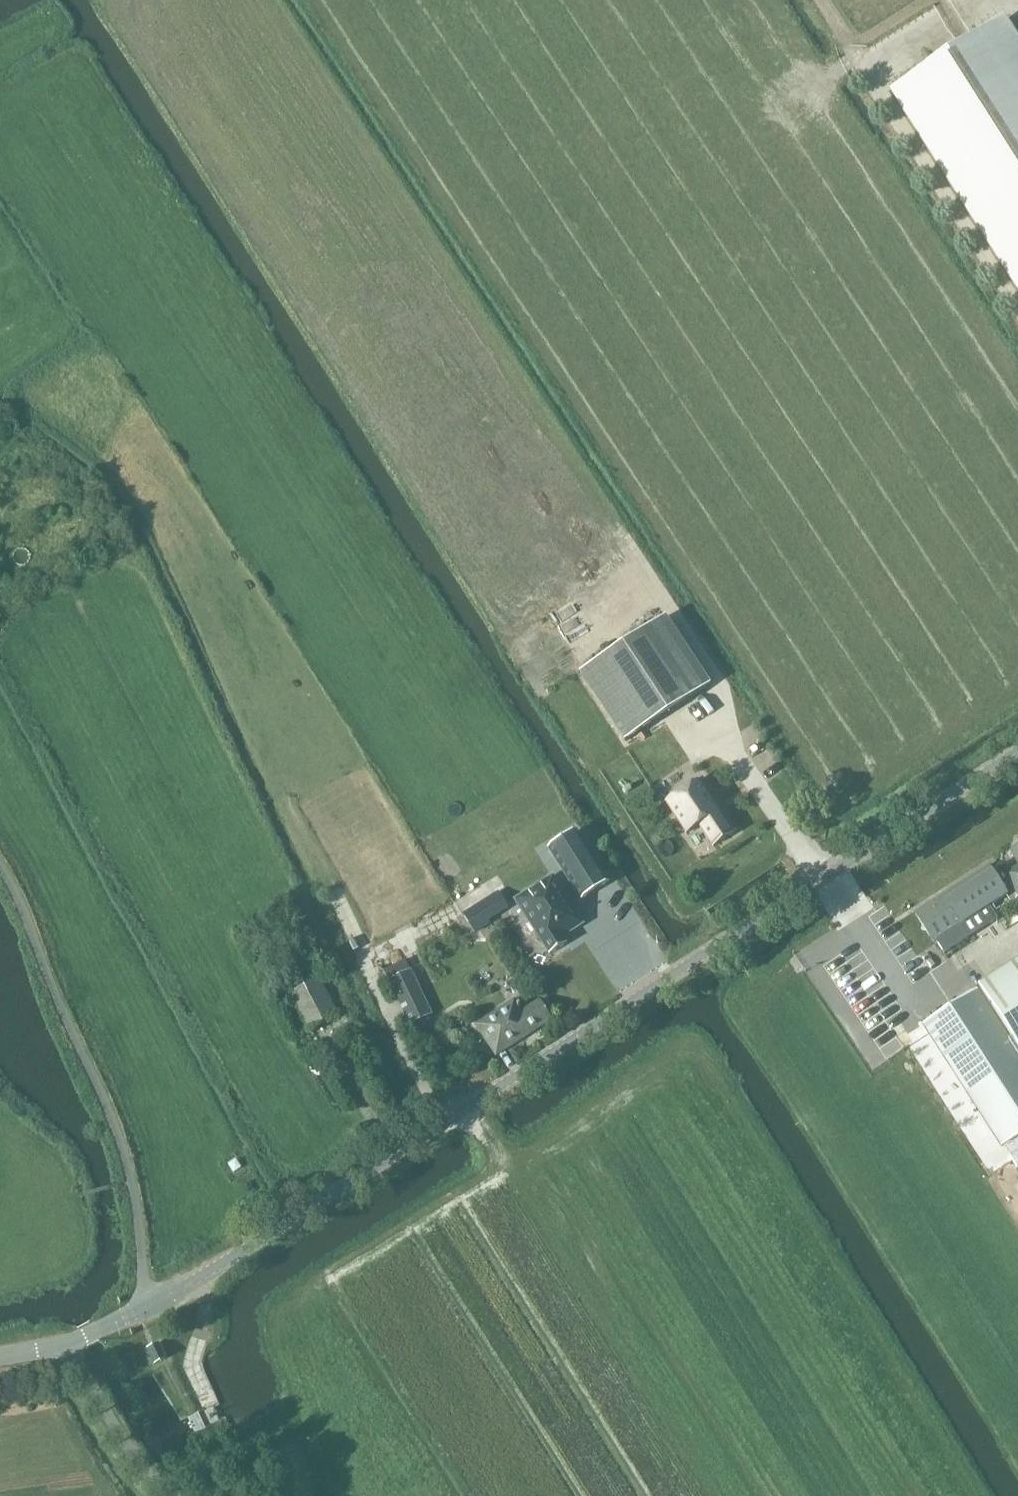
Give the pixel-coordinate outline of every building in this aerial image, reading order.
[(889,91),(1017,293),(1017,33),(1007,15),(889,91)] [(626,742),(711,686),(666,617),(580,673),(626,742)] [(737,831),(703,778),(666,803),(701,855),(737,831)] [(576,832),(549,849),(581,899),(609,882),(576,832)] [(961,883),(913,912),(932,941),(934,940),(942,953),(968,937),(960,924),(975,914),(983,927),(997,919),(988,905),(991,903),(1005,894),(1006,894),(988,865),(961,883)] [(1004,874),(1017,895),(1017,865),(1004,874)] [(553,877),(516,900),(550,954),(567,944),(563,937),(583,924),(553,877)] [(487,920),(478,905),(463,915),(475,933),(490,924),(487,920)] [(973,987),(975,989),(920,1023),(999,1147),(1001,1145),(1017,1172),(1017,959),(973,987)] [(405,961),(384,971),(388,980),(409,970),(405,961)] [(409,970),(388,980),(410,1025),(431,1015),(409,970)] [(339,1015),(320,978),(289,994),(308,1031),(339,1015)] [(521,1012),(513,1000),(476,1024),(495,1054),(550,1019),(539,1001),(521,1012)] [(236,1161),(229,1165),(234,1173),(241,1169),(236,1161)] [(155,1364),(166,1359),(159,1344),(148,1350),(155,1364)]
